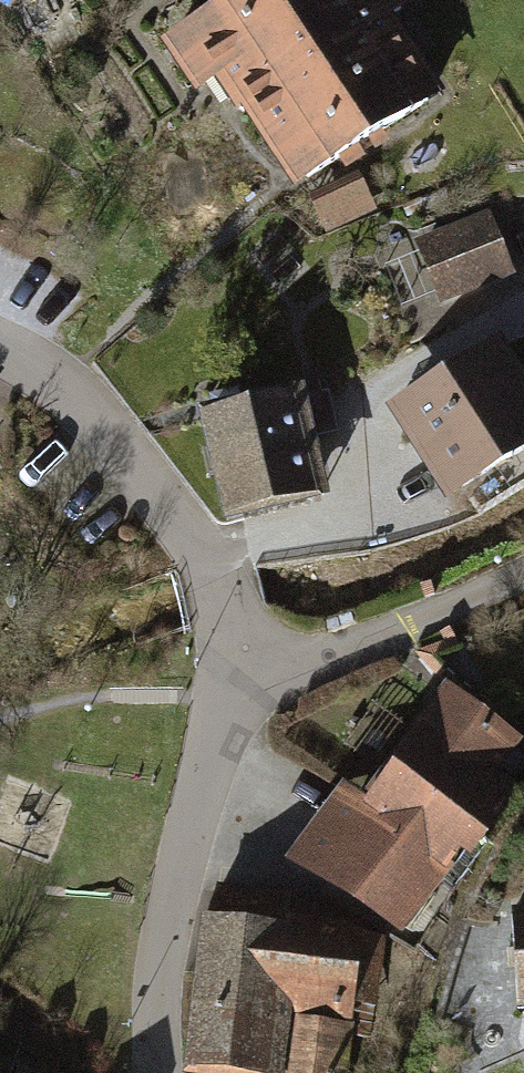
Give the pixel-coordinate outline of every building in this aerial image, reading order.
[(247,82),(306,44),(276,0),(233,0),(174,39),(202,81),(215,72),(231,94),(247,82)] [(306,44),(366,5),(377,23),(401,8),(396,0),(276,0),(306,44)] [(366,5),(306,44),(367,139),(427,100),(377,23),(366,5)] [(306,44),(247,82),(309,176),(367,139),(306,44)] [(368,198),(358,176),(314,196),(324,218),(368,198)] [(506,270),(486,220),(424,244),(444,294),(506,270)] [(483,353),(408,399),(409,401),(396,409),(414,438),(426,430),(461,486),(523,447),(523,418),(483,353)] [(311,437),(300,396),(242,410),(237,390),(211,396),(216,415),(209,417),(231,512),(310,493),(298,440),(311,437)] [(450,696),(403,759),(490,823),(513,792),(489,774),(513,742),(450,696)] [(490,823),(403,759),(323,871),(401,926),(472,825),(483,833),(490,823)] [(512,912),(519,1008),(523,1008),(523,911),(512,912)] [(192,1065),(258,1072),(266,1072),(272,1024),(288,1026),(290,1005),(344,1011),(351,944),(208,928),(192,1065)] [(296,1027),(291,1072),(336,1072),(341,1032),(296,1027)]
